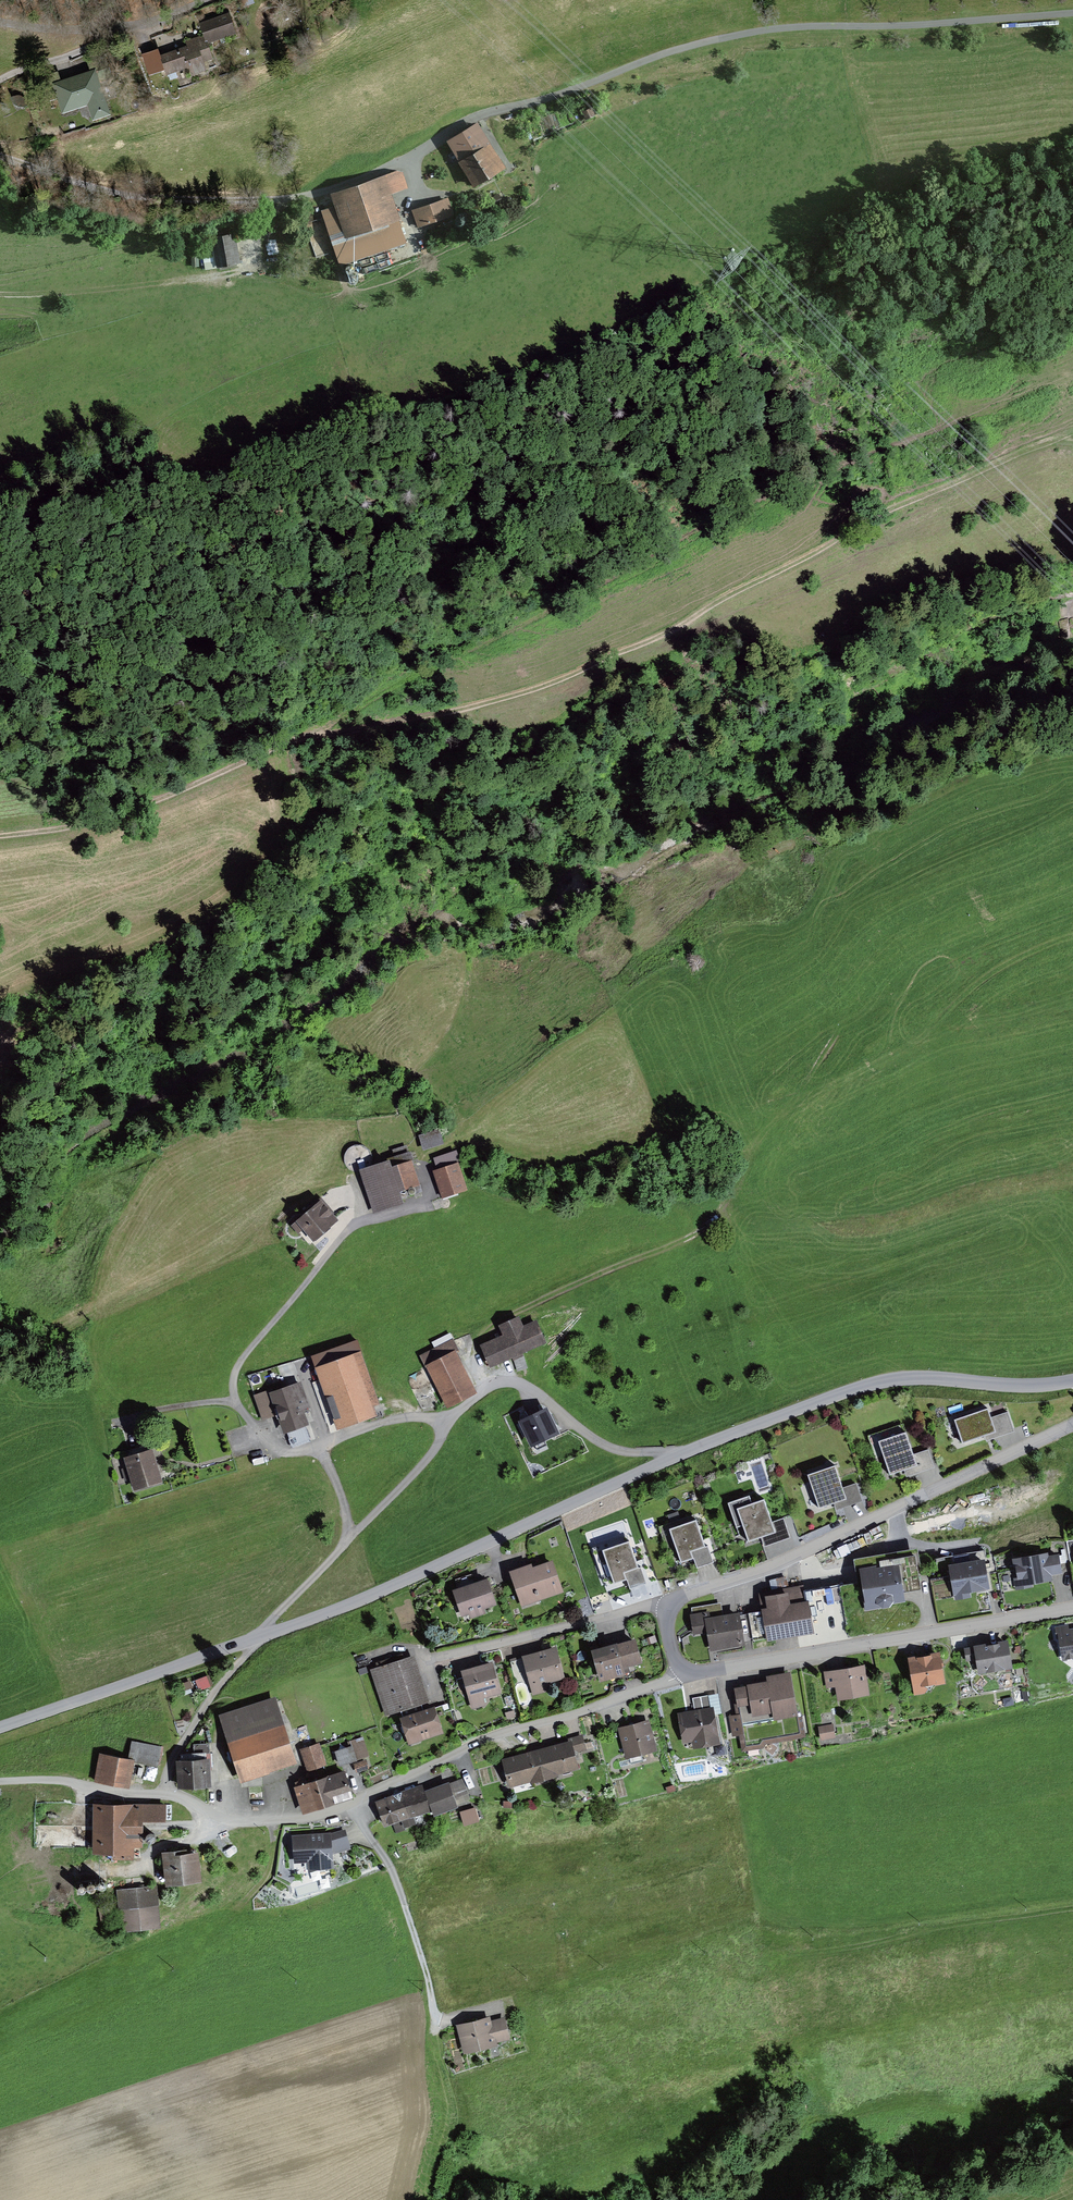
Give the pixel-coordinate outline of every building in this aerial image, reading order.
[(232,12),(197,24),(201,35),(184,41),(186,46),(177,49),(179,55),(168,59),(173,74),(196,66),(199,75),(211,71),(209,64),(218,60),(214,46),(240,37),(232,12)] [(157,51),(141,57),(149,78),(165,72),(157,51)] [(99,68),(56,85),(67,113),(91,103),(99,123),(118,116),(99,68)] [(13,98),(10,99),(12,103),(14,107),(18,109),(22,109),(26,108),(27,105),(26,102),(24,99),(20,97),(17,96),(13,98)] [(483,124),(450,143),(476,187),(509,168),(483,124)] [(403,169),(331,194),(348,241),(404,222),(394,194),(409,188),(403,169)] [(447,199),(410,211),(416,229),(453,217),(447,199)] [(311,237),(317,255),(334,249),(328,231),(311,237)] [(236,234),(212,239),(217,268),(241,263),(236,234)] [(440,1131),(419,1136),(423,1151),(444,1145),(440,1131)] [(387,1162),(361,1171),(375,1213),(401,1204),(397,1192),(418,1185),(410,1160),(417,1158),(415,1151),(410,1153),(407,1145),(391,1150),(394,1156),(386,1159),(387,1162)] [(438,1171),(433,1173),(442,1200),(469,1192),(456,1152),(434,1159),(438,1171)] [(321,1200),(291,1226),(299,1235),(303,1231),(313,1243),(339,1221),(321,1200)] [(520,1319),(499,1327),(503,1338),(481,1347),(491,1368),(545,1345),(536,1322),(524,1328),(520,1319)] [(453,1339),(420,1357),(448,1409),(478,1392),(456,1353),(459,1351),(453,1339)] [(357,1343),(311,1358),(337,1431),(382,1416),(357,1343)] [(272,1393),(268,1394),(276,1416),(283,1437),(287,1436),(292,1448),(310,1442),(306,1428),(309,1426),(304,1411),(311,1408),(301,1382),(272,1393)] [(270,1388),(252,1395),(262,1421),(276,1416),(268,1394),(272,1393),(270,1388)] [(548,1410),(520,1424),(533,1449),(561,1435),(548,1410)] [(988,1410),(955,1421),(963,1444),(985,1437),(987,1441),(1015,1432),(1008,1412),(990,1418),(988,1410)] [(904,1423),(889,1427),(891,1435),(906,1431),(904,1423)] [(907,1433),(878,1443),(889,1476),(905,1470),(907,1477),(934,1468),(928,1450),(914,1454),(907,1433)] [(153,1451),(126,1459),(135,1492),(162,1484),(153,1451)] [(836,1468),(808,1477),(819,1509),(835,1504),(846,1500),(842,1489),(836,1468)] [(856,1483),(842,1489),(846,1500),(835,1504),(837,1510),(862,1501),(856,1483)] [(749,1498),(728,1504),(736,1529),(743,1526),(749,1543),(762,1538),(765,1546),(790,1538),(784,1519),(772,1523),(765,1501),(751,1505),(749,1498)] [(696,1523),(671,1532),(682,1564),(693,1560),(696,1569),(713,1563),(707,1547),(705,1549),(696,1523)] [(629,1544),(603,1553),(614,1586),(627,1581),(630,1590),(647,1585),(641,1568),(638,1569),(629,1544)] [(1048,1554),(1011,1560),(1016,1589),(1052,1583),(1051,1576),(1062,1574),(1059,1556),(1049,1557),(1048,1554)] [(985,1561),(949,1567),(955,1602),(971,1599),(970,1594),(990,1591),(985,1561)] [(532,1565),(509,1574),(522,1608),(564,1592),(553,1562),(534,1570),(532,1565)] [(899,1566),(859,1572),(866,1612),(881,1609),(883,1610),(889,1609),(893,1605),(905,1603),(899,1566)] [(488,1579),(451,1592),(460,1618),(470,1614),(472,1619),(485,1615),(483,1610),(497,1606),(488,1579)] [(766,1638),(767,1643),(813,1635),(813,1631),(809,1605),(806,1587),(759,1594),(762,1614),(766,1638)] [(840,1600),(809,1605),(813,1631),(844,1626),(840,1600)] [(694,1616),(690,1617),(694,1635),(707,1633),(710,1653),(745,1648),(744,1641),(740,1618),(740,1614),(724,1617),(721,1603),(692,1608),(694,1616)] [(762,1614),(740,1618),(744,1641),(766,1638),(762,1614)] [(1054,1627),(1055,1636),(1058,1636),(1062,1662),(1072,1661),(1072,1630),(1069,1630),(1069,1625),(1054,1627)] [(655,1636),(647,1639),(649,1645),(657,1642),(655,1636)] [(637,1641),(616,1647),(623,1671),(643,1665),(637,1641)] [(1008,1642),(964,1649),(966,1662),(976,1661),(979,1675),(1012,1670),(1008,1642)] [(623,1671),(616,1647),(591,1654),(600,1685),(625,1678),(623,1671)] [(557,1649),(523,1658),(533,1695),(543,1692),(542,1686),(565,1680),(557,1649)] [(940,1654),(908,1659),(913,1696),(925,1694),(931,1688),(944,1686),(940,1654)] [(414,1656),(370,1671),(386,1717),(401,1712),(421,1705),(430,1702),(414,1656)] [(493,1664),(461,1673),(472,1711),(487,1707),(485,1700),(502,1695),(493,1664)] [(864,1667),(825,1674),(828,1690),(836,1689),(838,1702),(869,1696),(864,1667)] [(741,1716),(743,1727),(799,1718),(791,1672),(765,1677),(766,1683),(747,1686),(747,1688),(736,1689),(741,1716)] [(209,1676),(196,1682),(200,1691),(213,1685),(209,1676)] [(695,1712),(678,1715),(683,1744),(697,1742),(698,1749),(720,1745),(715,1716),(723,1715),(719,1693),(692,1698),(695,1712)] [(276,1699),(219,1718),(241,1783),(297,1765),(276,1699)] [(403,1718),(400,1720),(409,1746),(443,1734),(435,1708),(423,1712),(421,1705),(401,1712),(403,1718)] [(516,1711),(506,1713),(507,1720),(517,1718),(516,1711)] [(741,1716),(730,1718),(733,1738),(744,1736),(741,1716)] [(799,1718),(743,1727),(744,1736),(747,1752),(762,1750),(766,1746),(805,1737),(802,1717),(799,1718)] [(649,1718),(618,1727),(626,1757),(657,1749),(649,1718)] [(833,1726),(819,1728),(821,1741),(835,1739),(833,1726)] [(569,1743),(570,1743),(573,1746),(574,1750),(578,1751),(587,1749),(587,1748),(585,1742),(582,1734),(567,1738),(569,1743)] [(350,1748),(334,1753),(339,1768),(369,1758),(363,1738),(349,1743),(350,1748)] [(162,1748),(133,1742),(129,1761),(138,1763),(158,1767),(162,1748)] [(569,1743),(536,1752),(543,1777),(579,1768),(577,1760),(580,1759),(578,1751),(574,1750),(573,1746),(570,1743),(569,1743)] [(319,1744),(300,1751),(307,1772),(326,1766),(319,1744)] [(194,1746),(194,1755),(209,1755),(208,1745),(194,1746)] [(543,1777),(536,1752),(501,1761),(508,1787),(543,1777)] [(129,1761),(100,1755),(95,1780),(133,1788),(138,1763),(129,1761)] [(181,1762),(176,1762),(178,1792),(212,1791),(211,1755),(209,1755),(194,1755),(180,1756),(181,1762)] [(367,1760),(354,1765),(357,1773),(370,1769),(367,1760)] [(344,1773),(326,1779),(334,1807),(353,1801),(344,1773)] [(463,1777),(449,1782),(456,1803),(470,1799),(463,1777)] [(296,1788),(295,1789),(303,1816),(334,1807),(326,1779),(305,1786),(303,1781),(295,1783),(296,1788)] [(449,1780),(422,1790),(426,1801),(433,1814),(457,1805),(456,1803),(449,1782),(449,1780)] [(674,1784),(665,1786),(667,1792),(675,1790),(674,1784)] [(421,1787),(376,1801),(383,1824),(392,1821),(396,1833),(406,1830),(404,1826),(416,1823),(413,1815),(429,1810),(426,1801),(422,1790),(421,1787)] [(166,1802),(94,1801),(94,1851),(112,1851),(112,1858),(135,1858),(135,1844),(142,1844),(142,1818),(166,1818),(166,1802)] [(475,1809),(460,1813),(463,1827),(479,1823),(475,1809)] [(332,1831),(292,1834),(294,1861),(309,1861),(309,1867),(334,1865),(332,1851),(351,1846),(346,1828),(332,1831)] [(175,1846),(161,1848),(165,1881),(202,1877),(198,1848),(175,1850),(175,1846)] [(157,1885),(117,1888),(120,1925),(160,1922),(157,1885)] [(113,1904),(98,1907),(101,1921),(115,1918),(113,1904)] [(488,2014),(454,2023),(462,2054),(497,2045),(496,2042),(510,2038),(504,2017),(490,2021),(488,2014)]
